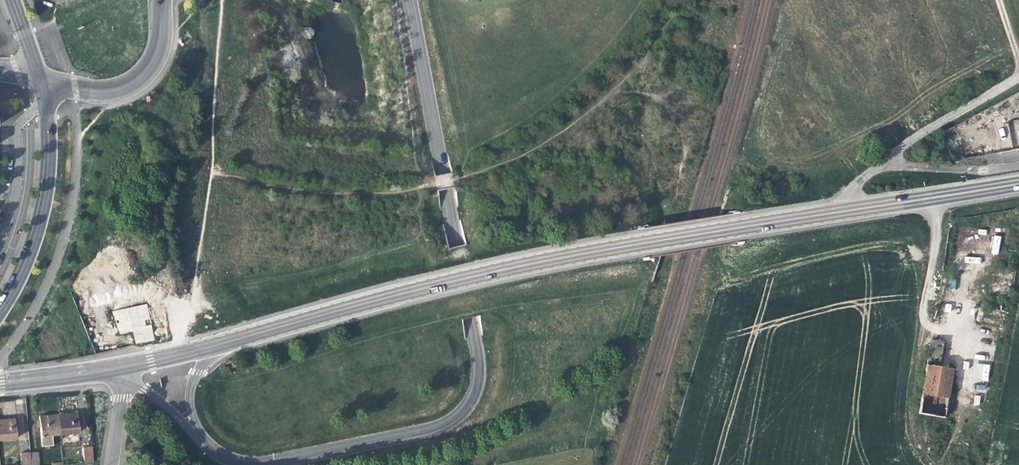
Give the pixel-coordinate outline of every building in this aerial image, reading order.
[(999,254),(1000,236),(992,236),(991,254),(999,254)] [(139,344),(145,343),(139,317),(127,319),(133,346),(139,344)] [(935,341),(929,340),(917,414),(943,419),(951,370),(939,367),(942,342),(935,341)] [(973,379),(988,381),(990,365),(975,363),(973,379)] [(65,415),(58,415),(58,416),(58,415),(60,435),(79,433),(77,414),(65,415)] [(53,435),(60,435),(58,415),(58,416),(58,415),(47,416),(40,417),(43,447),(54,446),(53,435)] [(0,420),(0,440),(17,439),(15,419),(7,420),(0,420)] [(83,463),(92,462),(91,447),(83,448),(83,463)] [(30,453),(31,464),(39,464),(38,452),(30,453)] [(30,453),(20,453),(21,464),(31,464),(30,453)]
